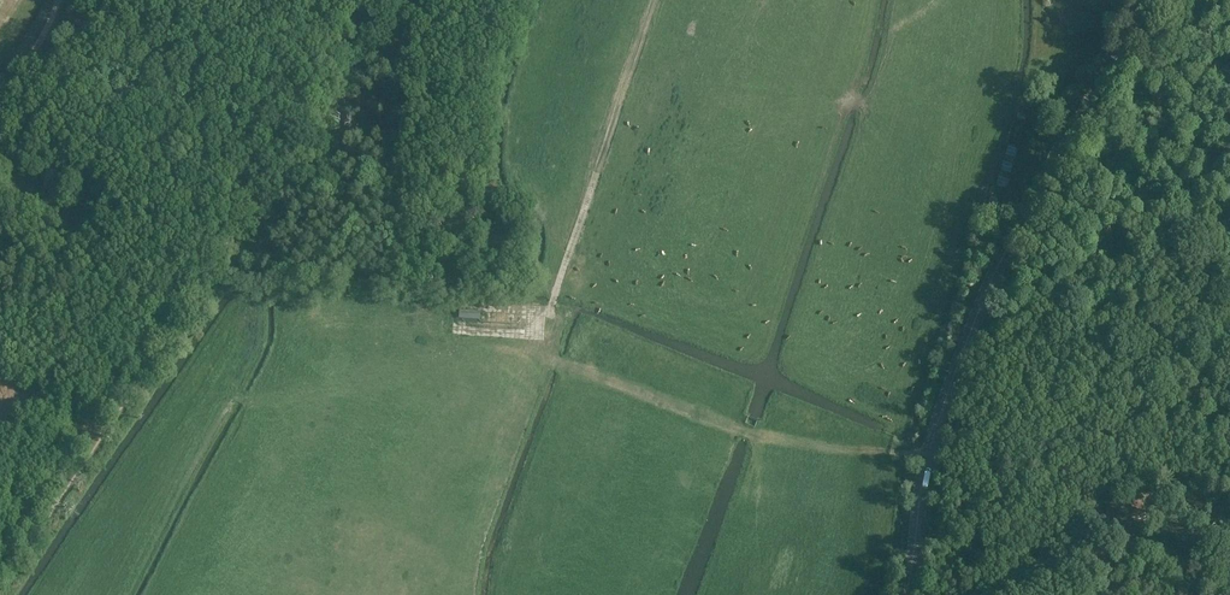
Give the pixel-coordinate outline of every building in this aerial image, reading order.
[(460,310),(460,318),(481,319),(481,311),(460,310)]
